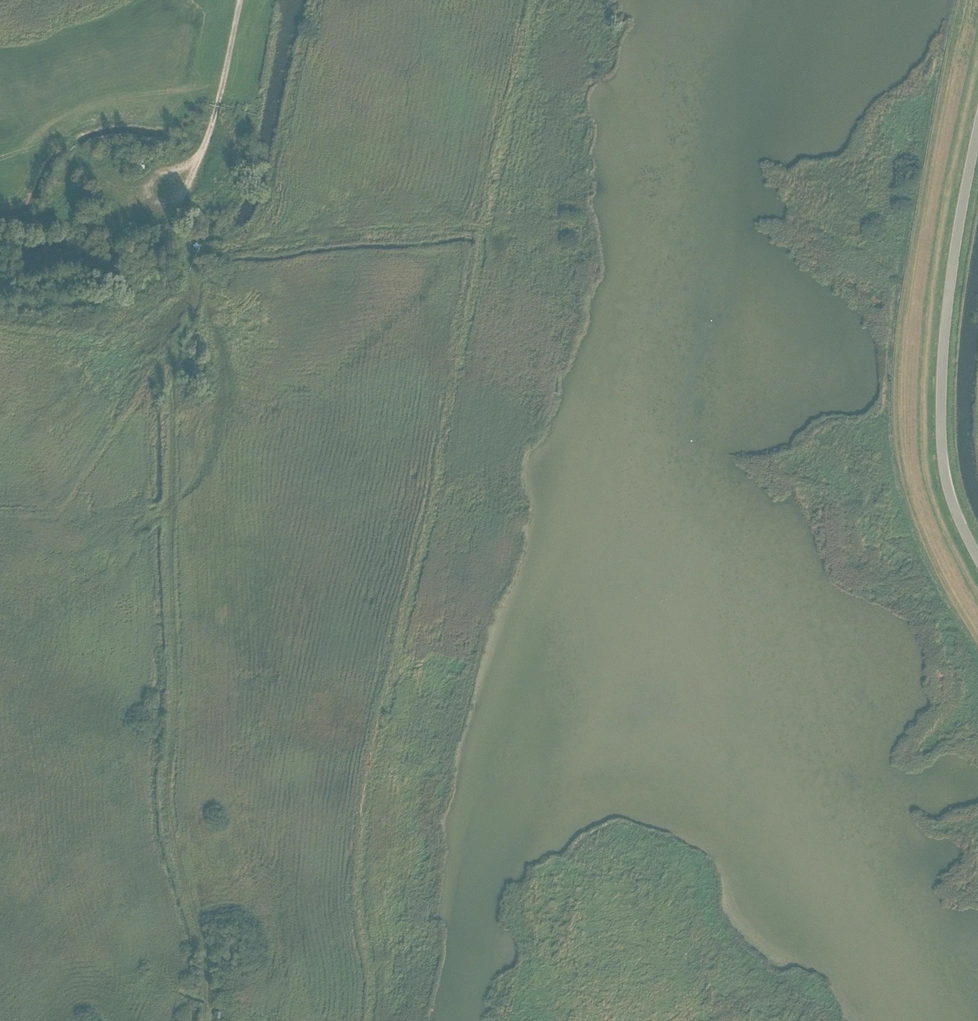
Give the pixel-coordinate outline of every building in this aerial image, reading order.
[(125,159),(125,170),(144,169),(143,159),(125,159)]
